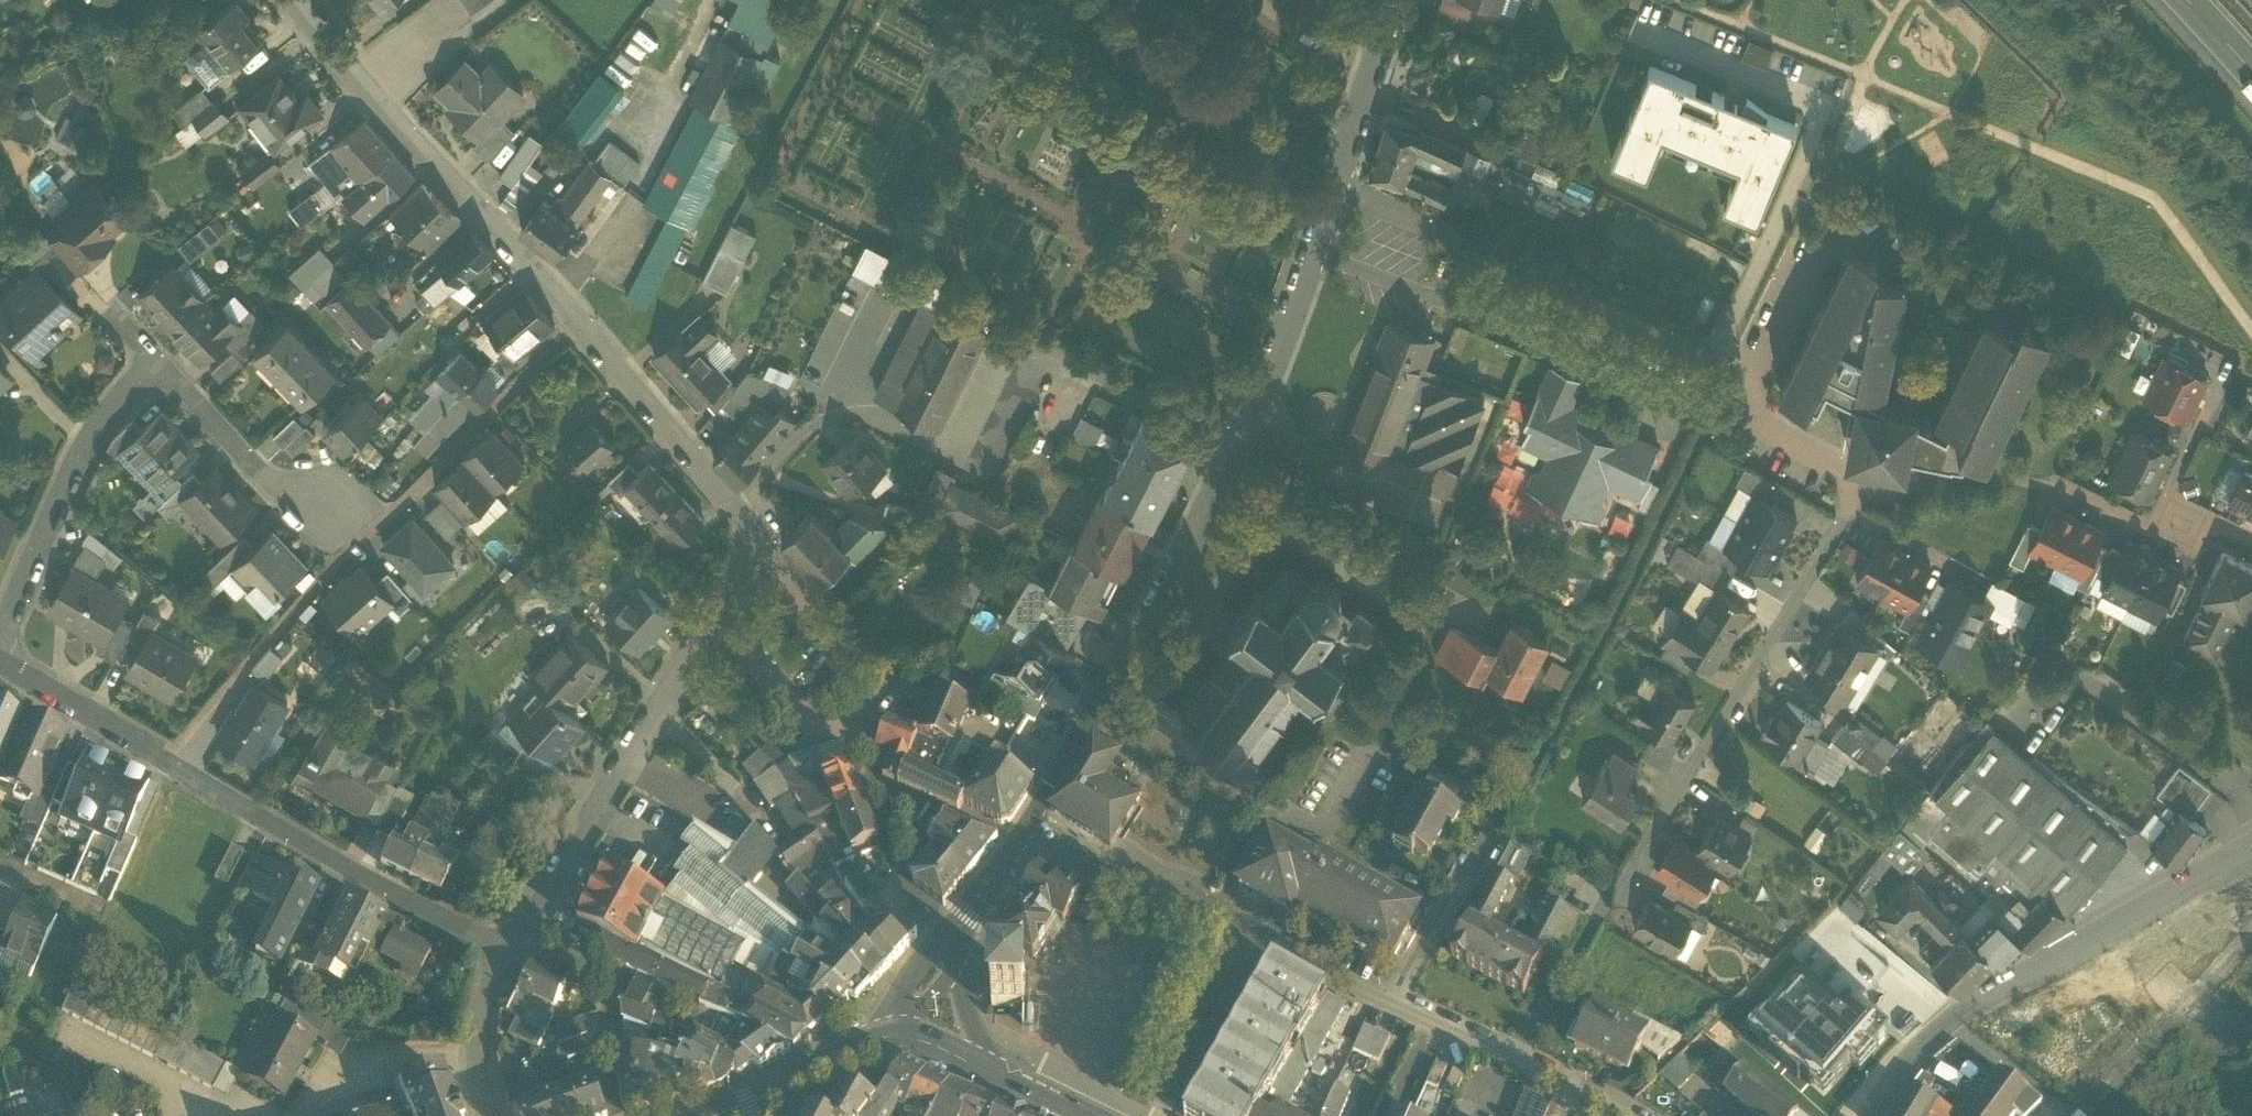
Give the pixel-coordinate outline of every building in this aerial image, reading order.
[(207,38),(229,66),(229,65),(260,41),(242,19),(247,15),(235,0),(233,0),(215,14),(214,13),(198,26),(207,38)] [(477,15),(497,0),(466,0),(477,15)] [(700,100),(732,117),(765,54),(791,0),(742,0),(732,18),(692,97),(700,100)] [(1469,16),(1474,1),(1470,0),(1441,0),(1439,6),(1469,16)] [(1500,10),(1503,0),(1470,0),(1474,1),(1500,10)] [(232,68),(229,65),(229,66),(207,38),(185,55),(210,86),(232,68)] [(1749,38),(1741,57),(1766,68),(1774,48),(1749,38)] [(482,138),(502,117),(525,94),(508,78),(500,86),(485,71),(481,75),(466,60),(438,89),(453,104),(464,114),(461,118),(482,138)] [(1725,94),(1650,63),(1611,158),(1647,173),(1663,133),(1739,164),(1722,204),(1758,219),(1797,124),(1768,112),(1762,125),(1739,116),(1719,108),(1725,94)] [(500,86),(508,78),(492,64),(485,71),(500,86)] [(243,104),(255,119),(255,120),(263,114),(283,141),(322,110),(308,93),(300,99),(280,74),(243,104)] [(558,125),(577,138),(614,87),(595,74),(580,95),(558,125)] [(190,119),(193,117),(214,100),(203,86),(180,104),(190,119)] [(1719,108),(1739,116),(1744,102),(1725,94),(1719,108)] [(1747,96),(1744,102),(1739,116),(1762,125),(1768,112),(1747,96)] [(216,99),(214,100),(193,117),(206,134),(229,116),(216,99)] [(738,120),(732,117),(700,100),(647,203),(683,220),(690,223),(738,120)] [(85,120),(90,106),(77,101),(72,115),(85,120)] [(450,107),(461,118),(464,114),(453,104),(450,107)] [(1386,120),(1420,130),(1422,127),(1423,125),(1389,109),(1381,112),(1379,118),(1376,126),(1384,128),(1386,120)] [(276,147),(283,141),(263,114),(255,120),(255,119),(250,123),(259,135),(272,141),(276,147)] [(84,146),(91,123),(66,116),(60,139),(84,146)] [(475,145),(489,158),(516,130),(502,117),(482,138),(475,145)] [(331,144),(332,146),(359,181),(366,175),(395,152),(365,120),(331,144)] [(1414,157),(1418,143),(1422,131),(1420,130),(1386,120),(1384,128),(1378,146),(1414,157)] [(1422,127),(1420,130),(1422,131),(1418,143),(1456,160),(1463,146),(1422,127)] [(345,191),(359,181),(332,146),(310,163),(337,198),(345,191)] [(1369,172),(1403,183),(1405,184),(1410,171),(1414,157),(1378,146),(1377,146),(1369,172)] [(1501,179),(1507,166),(1463,146),(1456,160),(1463,163),(1464,162),(1482,170),(1501,179)] [(511,191),(520,197),(551,155),(542,148),(526,170),(511,191)] [(242,172),(254,187),(280,166),(269,151),(242,172)] [(395,152),(366,175),(387,197),(388,199),(415,174),(395,152)] [(495,180),(511,191),(526,170),(510,158),(495,180)] [(558,197),(552,206),(577,224),(612,175),(591,160),(562,200),(558,197)] [(1457,176),(1475,185),(1476,183),(1482,170),(1464,162),(1463,163),(1457,176)] [(1501,179),(1525,189),(1531,176),(1507,166),(1501,179)] [(1476,183),(1519,203),(1525,189),(1501,179),(1482,170),(1476,183)] [(1431,181),(1410,171),(1405,184),(1403,183),(1402,186),(1444,205),(1451,192),(1450,191),(1452,188),(1432,179),(1431,181)] [(368,213),(387,197),(366,175),(359,181),(345,191),(363,214),(366,211),(368,213)] [(1451,192),(1469,200),(1475,185),(1457,176),(1452,188),(1450,191),(1451,192)] [(1531,176),(1525,189),(1519,203),(1568,225),(1574,212),(1581,216),(1589,200),(1542,179),(1541,181),(1531,176)] [(64,226),(88,253),(89,251),(127,218),(117,207),(118,201),(109,191),(102,190),(93,180),(65,205),(70,211),(59,221),(64,227),(64,226)] [(390,216),(429,252),(460,219),(422,184),(390,216)] [(289,211),(300,226),(323,208),(312,194),(289,211)] [(577,225),(577,224),(552,206),(543,199),(522,229),(556,254),(577,225)] [(627,296),(647,307),(689,225),(669,215),(627,296)] [(722,245),(746,257),(758,233),(734,221),(722,245)] [(179,246),(190,261),(221,237),(210,222),(179,246)] [(49,240),(52,243),(73,268),(75,270),(92,255),(89,251),(88,253),(64,226),(64,227),(49,240)] [(446,270),(459,284),(493,252),(472,230),(439,261),(446,270)] [(926,297),(986,327),(995,310),(867,242),(854,269),(922,305),(926,297)] [(73,268),(52,243),(30,265),(34,269),(35,268),(41,274),(52,286),(73,268)] [(704,280),(728,292),(746,257),(722,245),(704,280)] [(1847,451),(1905,463),(1908,446),(1952,454),(1953,453),(1963,455),(1966,449),(1985,459),(2048,330),(2022,317),(2020,322),(2010,317),(2007,323),(1998,319),(1986,313),(1937,413),(1949,419),(1946,426),(1915,411),(1915,406),(1896,402),(1896,401),(1870,389),(1871,385),(1883,388),(1905,278),(1893,276),(1882,273),(1883,267),(1876,263),(1879,258),(1852,245),(1781,391),(1807,404),(1814,407),(1818,398),(1827,381),(1858,396),(1855,412),(1847,451)] [(292,278),(303,290),(332,264),(321,251),(292,278)] [(343,275),(332,264),(303,290),(314,302),(343,275)] [(35,268),(34,269),(5,296),(11,302),(41,274),(35,268)] [(76,271),(75,270),(73,268),(52,286),(55,289),(76,271)] [(138,295),(168,327),(203,300),(173,268),(138,295)] [(436,279),(448,294),(459,284),(446,270),(436,279)] [(412,282),(424,295),(435,285),(423,272),(412,282)] [(60,295),(55,289),(52,286),(41,274),(11,302),(5,296),(0,301),(0,321),(31,354),(58,330),(57,329),(76,311),(60,295)] [(328,303),(366,347),(368,345),(390,326),(391,325),(352,280),(328,303)] [(444,296),(435,285),(424,295),(434,306),(444,296)] [(500,355),(508,365),(554,328),(523,290),(484,321),(505,350),(500,355)] [(1694,315),(1705,321),(1716,298),(1704,293),(1694,315)] [(877,396),(940,427),(989,329),(986,327),(926,297),(922,305),(877,396)] [(214,311),(203,300),(168,327),(200,361),(223,340),(240,324),(238,322),(221,304),(214,311)] [(223,340),(233,351),(262,325),(250,311),(238,322),(240,324),(223,340)] [(654,357),(697,404),(703,398),(727,377),(702,349),(718,334),(701,315),(654,357)] [(1341,455),(1382,472),(1391,449),(1431,464),(1435,455),(1459,464),(1485,399),(1420,374),(1435,337),(1389,319),(1381,341),(1385,343),(1341,455)] [(257,352),(281,377),(311,349),(287,324),(257,352)] [(368,345),(378,356),(392,343),(400,336),(390,326),(368,345)] [(1459,329),(1453,357),(1464,359),(1470,331),(1459,329)] [(335,375),(311,349),(281,377),(305,404),(335,375)] [(242,362),(233,351),(211,371),(220,381),(242,362)] [(450,386),(460,396),(481,375),(460,355),(439,376),(440,377),(450,386)] [(2171,412),(2187,420),(2207,378),(2165,357),(2144,399),(2159,406),(2159,407),(2161,411),(2166,414),(2171,413),(2171,412)] [(1487,364),(1482,381),(1507,389),(1512,372),(1487,364)] [(1582,378),(1553,364),(1543,384),(1566,395),(1562,405),(1568,408),(1570,403),(1582,378)] [(746,404),(754,393),(779,403),(789,388),(750,371),(737,388),(731,396),(746,404)] [(481,375),(460,396),(472,408),(476,412),(497,391),(481,375)] [(703,398),(716,413),(717,412),(722,406),(731,396),(737,388),(727,377),(703,398)] [(1582,516),(1597,522),(1605,506),(1602,497),(1601,497),(1608,481),(1617,486),(1642,498),(1650,479),(1654,472),(1648,470),(1659,447),(1634,436),(1633,439),(1620,433),(1606,438),(1602,436),(1599,426),(1588,430),(1585,428),(1580,414),(1568,408),(1562,405),(1566,395),(1543,384),(1542,383),(1524,422),(1530,425),(1522,442),(1541,451),(1541,450),(1551,455),(1543,470),(1542,470),(1534,473),(1526,490),(1541,497),(1543,496),(1549,493),(1551,491),(1580,504),(1579,507),(1581,514),(1582,516)] [(416,418),(429,428),(440,415),(460,396),(450,386),(437,400),(435,399),(416,418)] [(440,415),(429,428),(438,436),(441,439),(472,408),(460,396),(440,415)] [(722,406),(734,417),(746,404),(731,396),(722,406)] [(335,443),(345,453),(359,440),(382,419),(362,398),(337,421),(340,424),(331,432),(339,440),(335,443)] [(1635,434),(1570,403),(1568,408),(1580,414),(1585,428),(1588,430),(1599,426),(1602,436),(1606,438),(1620,433),(1633,439),(1634,436),(1635,434)] [(714,461),(739,487),(793,425),(791,423),(794,420),(781,408),(778,409),(773,414),(763,406),(760,406),(716,458),(714,461)] [(154,490),(156,491),(173,474),(194,455),(175,435),(180,430),(162,412),(143,430),(124,447),(125,448),(146,471),(142,476),(154,490)] [(706,424),(718,435),(729,423),(717,412),(716,413),(706,424)] [(272,436),(283,447),(284,446),(304,427),(293,416),(272,436)] [(1082,416),(1074,435),(1096,444),(1104,425),(1082,416)] [(1014,447),(1024,453),(1039,423),(1028,418),(1014,447)] [(1151,517),(1154,519),(1170,486),(1193,442),(1144,418),(1132,441),(1124,437),(1116,452),(1124,456),(1105,494),(1151,517)] [(111,443),(120,453),(125,448),(124,447),(143,430),(133,420),(115,436),(111,443)] [(340,424),(337,421),(325,433),(335,443),(339,440),(331,432),(340,424)] [(562,451),(584,475),(613,447),(591,423),(562,451)] [(284,446),(293,456),(315,434),(306,425),(304,427),(284,446)] [(418,440),(426,448),(438,436),(429,428),(418,440)] [(463,457),(466,460),(491,488),(505,476),(508,479),(524,464),(494,430),(463,457)] [(2132,489),(2148,497),(2171,451),(2134,432),(2111,479),(2122,484),(2123,487),(2129,490),(2132,489)] [(824,461),(850,493),(866,481),(868,484),(886,469),(858,434),(824,461)] [(441,439),(438,436),(426,448),(430,451),(441,439)] [(497,494),(491,488),(466,460),(436,486),(447,498),(464,517),(478,505),(481,508),(497,494)] [(609,482),(620,493),(624,488),(624,487),(638,474),(628,464),(609,482)] [(624,488),(651,516),(676,493),(648,464),(638,474),(624,487),(624,488)] [(1755,491),(1771,500),(1780,485),(1745,465),(1736,482),(1754,492),(1755,491)] [(923,500),(940,508),(953,481),(957,475),(940,467),(923,500)] [(220,534),(222,536),(253,508),(217,469),(202,483),(186,498),(187,499),(208,522),(212,518),(224,531),(220,534)] [(2251,513),(2251,472),(2245,469),(2229,501),(2251,513)] [(147,517),(160,505),(182,484),(173,474),(156,491),(154,490),(137,506),(147,517)] [(193,474),(182,484),(160,505),(169,515),(187,499),(186,498),(202,483),(193,474)] [(1642,498),(1637,507),(1649,513),(1662,485),(1650,479),(1642,498)] [(940,508),(1005,541),(1018,514),(953,481),(940,508)] [(1549,493),(1543,496),(1581,514),(1579,507),(1580,504),(1551,491),(1549,493)] [(1754,492),(1740,518),(1785,544),(1792,532),(1788,530),(1796,514),(1771,500),(1755,491),(1754,492)] [(703,522),(676,493),(651,516),(678,545),(678,546),(693,532),(703,522)] [(1102,493),(1076,543),(1122,566),(1125,568),(1151,517),(1105,494),(1102,493)] [(447,498),(437,507),(456,528),(466,519),(464,517),(447,498)] [(2031,548),(2056,560),(2077,517),(2052,504),(2040,527),(2030,548),(2031,548)] [(188,506),(177,516),(200,543),(211,533),(188,506)] [(446,537),(456,528),(437,507),(427,516),(446,537)] [(890,524),(915,530),(918,517),(886,509),(882,522),(890,524)] [(14,519),(0,510),(0,542),(14,519)] [(782,542),(821,583),(851,554),(852,553),(833,534),(812,512),(782,542)] [(851,554),(856,560),(873,543),(873,542),(890,526),(891,525),(890,524),(882,522),(852,515),(833,534),(852,553),(851,554)] [(2103,529),(2077,517),(2056,560),(2081,572),(2082,573),(2097,543),(2103,529)] [(1779,555),(1785,544),(1740,518),(1725,544),(1725,546),(1741,555),(1766,569),(1775,553),(1779,555)] [(412,519),(383,546),(412,578),(424,592),(454,566),(412,519)] [(2009,559),(2023,565),(2031,548),(2030,548),(2040,527),(2028,521),(2009,559)] [(873,543),(885,555),(902,538),(890,526),(873,542),(873,543)] [(272,528),(259,540),(272,555),(285,543),(272,528)] [(74,570),(93,581),(106,559),(102,556),(109,546),(90,530),(83,542),(86,544),(71,570),(73,572),(74,570)] [(673,549),(683,560),(702,542),(693,532),(678,546),(678,545),(673,549)] [(1707,534),(1697,553),(1722,566),(1732,572),(1741,555),(1725,546),(1725,544),(1707,534)] [(208,569),(218,580),(230,569),(229,568),(253,546),(243,536),(208,569)] [(1867,585),(1883,593),(1905,550),(1880,537),(1857,579),(1867,585)] [(240,571),(267,600),(277,591),(282,586),(280,583),(301,564),(303,566),(305,564),(285,543),(272,555),(259,540),(253,546),(229,568),(230,569),(235,575),(240,571)] [(2103,589),(2129,601),(2153,554),(2127,541),(2122,551),(2108,579),(2103,589)] [(1100,609),(1122,566),(1076,543),(1074,542),(1051,585),(1066,592),(1091,605),(1100,609)] [(1714,580),(1722,566),(1697,553),(1678,542),(1667,562),(1689,575),(1693,568),(1714,580)] [(2089,589),(2097,573),(2108,549),(2097,543),(2082,573),(2081,572),(2075,582),(2089,589)] [(2110,545),(2108,549),(2097,573),(2108,579),(2122,551),(2110,545)] [(1931,564),(1905,550),(1883,593),(1908,607),(1931,564)] [(2215,654),(2237,608),(2230,605),(2232,601),(2238,599),(2248,604),(2247,605),(2251,607),(2251,564),(2223,550),(2202,594),(2205,595),(2183,638),(2215,654)] [(2178,566),(2153,554),(2129,601),(2155,614),(2160,603),(2174,574),(2178,566)] [(1231,628),(1229,630),(1225,636),(1219,632),(1211,642),(1222,650),(1223,648),(1226,650),(1227,652),(1217,665),(1213,662),(1210,666),(1214,669),(1204,683),(1202,681),(1200,684),(1202,686),(1192,699),(1188,696),(1185,700),(1189,703),(1185,708),(1176,701),(1155,728),(1182,748),(1186,742),(1219,767),(1214,773),(1241,793),(1261,766),(1252,759),(1256,754),(1260,757),(1263,753),(1258,750),(1269,736),(1271,738),(1273,735),(1271,733),(1281,720),(1286,723),(1288,719),(1284,716),(1295,702),(1296,704),(1296,703),(1304,709),(1314,695),(1315,695),(1316,693),(1318,694),(1321,691),(1319,689),(1341,659),(1343,660),(1346,657),(1344,655),(1354,642),(1368,653),(1387,628),(1359,606),(1353,614),(1341,605),(1341,594),(1334,584),(1323,578),(1311,580),(1288,562),(1264,593),(1260,589),(1259,591),(1257,590),(1254,593),(1256,595),(1250,602),(1247,601),(1237,615),(1239,617),(1233,624),(1231,623),(1229,627),(1231,628)] [(282,586),(303,566),(301,564),(280,583),(282,586)] [(324,598),(356,634),(390,604),(392,602),(375,583),(360,567),(324,598)] [(102,640),(103,640),(117,616),(123,607),(109,598),(112,593),(93,581),(74,570),(73,572),(51,609),(102,640)] [(281,595),(277,591),(267,600),(240,571),(235,575),(266,608),(281,595)] [(390,604),(399,614),(415,601),(402,587),(388,571),(375,583),(392,602),(390,604)] [(1033,629),(1065,648),(1077,628),(1053,613),(1066,592),(1051,585),(1031,574),(1006,615),(1032,630),(1033,629)] [(2160,603),(2172,609),(2186,580),(2174,574),(2160,603)] [(1987,604),(2012,618),(2025,594),(1992,577),(1981,598),(1988,602),(1987,604)] [(412,578),(402,587),(415,601),(420,606),(429,598),(424,592),(412,578)] [(1928,642),(1952,655),(1962,637),(1968,640),(1987,604),(1988,602),(1981,598),(1951,582),(1932,619),(1927,617),(1915,639),(1923,643),(1928,642)] [(1719,586),(1698,619),(1689,634),(1720,654),(1749,606),(1734,597),(1734,596),(1719,586)] [(639,587),(606,624),(638,652),(670,616),(639,587)] [(2129,601),(2103,589),(2097,602),(2120,614),(2124,612),(2129,601)] [(1053,613),(1077,628),(1091,605),(1066,592),(1053,613)] [(1839,623),(1866,640),(1874,626),(1850,605),(1839,623)] [(145,609),(135,627),(117,616),(103,640),(102,640),(97,649),(114,661),(130,635),(144,644),(151,632),(151,633),(160,617),(145,609)] [(1711,667),(1720,654),(1689,634),(1698,619),(1681,609),(1663,638),(1670,642),(1692,656),(1711,667)] [(1487,671),(1520,689),(1529,672),(1530,672),(1547,640),(1533,632),(1534,631),(1514,620),(1499,649),(1487,671)] [(1807,675),(1845,698),(1858,676),(1852,673),(1869,644),(1876,648),(1877,646),(1870,642),(1866,640),(1839,623),(1807,675)] [(1438,654),(1454,663),(1470,634),(1453,625),(1438,654)] [(995,680),(1037,707),(1061,666),(1067,670),(1076,655),(1065,648),(1033,629),(1032,630),(1010,667),(1005,663),(995,680)] [(151,684),(171,695),(194,655),(168,640),(167,642),(151,633),(151,632),(144,644),(130,668),(152,681),(151,684)] [(531,678),(538,685),(564,708),(588,681),(592,685),(609,667),(571,634),(531,678)] [(1454,663),(1484,678),(1487,671),(1499,649),(1470,634),(1454,663)] [(1662,655),(1685,668),(1692,656),(1670,642),(1662,655)] [(1858,676),(1845,698),(1855,704),(1886,653),(1876,648),(1869,644),(1852,673),(1858,676)] [(252,669),(264,679),(283,658),(271,647),(252,669)] [(1551,657),(1543,677),(1565,685),(1573,665),(1551,657)] [(2162,681),(2174,687),(2185,664),(2174,658),(2162,681)] [(944,675),(939,687),(971,703),(969,705),(1002,722),(1009,710),(944,675)] [(564,708),(568,711),(592,685),(588,681),(564,708)] [(1656,731),(1671,740),(1672,739),(1695,702),(1664,683),(1652,703),(1642,696),(1631,715),(1641,721),(1641,722),(1656,731)] [(246,745),(258,753),(287,704),(254,684),(232,722),(228,720),(217,738),(241,752),(242,752),(246,745)] [(538,685),(508,719),(553,760),(555,758),(550,754),(558,745),(563,750),(584,726),(568,711),(564,708),(538,685)] [(935,738),(953,745),(969,705),(971,703),(939,687),(930,708),(920,732),(935,738)] [(1798,758),(1815,768),(1830,743),(1813,733),(1822,720),(1788,699),(1776,717),(1773,715),(1762,732),(1766,734),(1764,737),(1798,758)] [(910,729),(920,732),(930,708),(920,704),(910,729)] [(24,716),(0,705),(0,770),(24,716)] [(1853,709),(1843,721),(1832,736),(1861,759),(1872,745),(1882,732),(1853,709)] [(24,716),(0,770),(0,781),(30,794),(38,798),(44,784),(67,734),(24,715),(24,716)] [(551,763),(553,760),(508,719),(499,729),(520,749),(522,746),(551,763)] [(883,778),(899,785),(906,767),(920,732),(910,729),(887,720),(876,749),(892,755),(883,778)] [(340,809),(363,822),(380,793),(396,765),(327,726),(294,783),(317,796),(324,784),(347,798),(340,809)] [(2070,910),(2126,843),(2127,842),(2026,757),(1993,729),(1935,796),(2069,910),(2069,909),(2070,910)] [(1656,731),(1649,742),(1670,755),(1677,743),(1672,739),(1671,740),(1656,731)] [(935,738),(920,732),(906,767),(921,773),(935,738)] [(819,750),(827,770),(850,761),(842,741),(819,750)] [(1662,767),(1670,755),(1649,742),(1642,754),(1662,767)] [(1134,770),(1119,760),(1120,759),(1095,743),(1089,753),(1052,812),(1111,849),(1137,807),(1135,806),(1142,794),(1134,789),(1139,780),(1131,775),(1134,770)] [(242,752),(241,752),(240,754),(253,762),(258,753),(246,745),(242,752)] [(550,754),(555,758),(563,750),(558,745),(550,754)] [(1861,759),(1877,771),(1888,757),(1872,745),(1861,759)] [(513,761),(554,786),(563,771),(551,763),(522,746),(520,749),(513,761)] [(988,759),(1001,766),(1008,754),(995,747),(988,759)] [(1583,796),(1623,821),(1639,795),(1625,786),(1638,765),(1612,749),(1583,796)] [(799,780),(800,781),(820,773),(827,770),(819,750),(800,758),(790,762),(799,780)] [(973,750),(951,788),(966,795),(988,759),(973,750)] [(60,817),(94,832),(122,768),(106,761),(105,763),(93,757),(94,755),(88,753),(79,772),(63,809),(60,817)] [(2034,755),(2026,757),(2127,842),(2126,843),(2143,857),(2154,844),(2150,842),(2034,755)] [(748,775),(754,784),(776,770),(766,759),(748,775)] [(988,759),(966,795),(967,795),(963,803),(1002,826),(1010,823),(1034,786),(1032,785),(1001,766),(988,759)] [(820,773),(836,811),(864,799),(850,761),(827,770),(820,773)] [(776,770),(787,787),(799,780),(790,762),(776,770)] [(2167,801),(2189,817),(2211,788),(2179,764),(2157,794),(2167,801)] [(51,803),(63,809),(79,772),(67,767),(51,803)] [(967,795),(966,795),(951,788),(921,773),(906,767),(899,785),(958,812),(963,803),(967,795)] [(124,835),(149,779),(122,768),(94,832),(117,843),(120,844),(124,835)] [(1423,790),(1461,811),(1473,789),(1435,768),(1423,790)] [(777,806),(793,797),(787,787),(776,770),(754,784),(772,810),(778,807),(777,806)] [(800,781),(799,780),(787,787),(793,797),(808,823),(823,817),(836,811),(820,773),(800,781)] [(20,817),(41,826),(57,790),(44,784),(38,798),(30,794),(20,817)] [(317,796),(340,809),(347,798),(324,784),(317,796)] [(1415,851),(1428,858),(1446,826),(1451,828),(1461,811),(1423,790),(1392,845),(1412,856),(1415,851)] [(363,822),(378,830),(390,807),(393,800),(380,793),(363,822)] [(1910,835),(1921,845),(1948,811),(1926,793),(1900,827),(1910,835)] [(797,840),(778,854),(779,855),(798,876),(803,882),(831,864),(808,823),(793,797),(777,806),(778,807),(797,840)] [(436,821),(449,827),(459,805),(447,799),(442,809),(436,821)] [(877,834),(864,799),(836,811),(844,830),(852,849),(867,843),(875,840),(877,834)] [(902,812),(917,826),(930,808),(929,807),(911,799),(902,812)] [(2154,844),(2180,864),(2206,830),(2189,817),(2167,801),(2158,812),(2167,819),(2151,840),(2150,842),(2154,844)] [(428,803),(414,834),(427,841),(436,821),(442,809),(428,803)] [(406,815),(390,807),(378,830),(376,835),(390,843),(398,826),(399,827),(406,815)] [(1716,861),(1730,869),(1752,834),(1718,813),(1697,849),(1716,861)] [(1940,828),(1994,872),(2004,858),(1966,828),(1967,827),(1951,814),(1940,828)] [(831,864),(834,868),(844,861),(846,860),(836,841),(834,842),(823,817),(808,823),(831,864)] [(949,818),(940,830),(983,861),(998,841),(950,818),(949,818)] [(427,841),(421,852),(452,868),(459,856),(440,846),(449,827),(436,821),(427,841)] [(421,852),(427,841),(414,834),(399,827),(398,826),(390,843),(380,863),(408,877),(421,852)] [(721,872),(738,851),(698,826),(682,844),(692,852),(675,873),(682,878),(665,900),(665,901),(688,913),(688,914),(716,929),(747,893),(721,872)] [(1900,827),(1883,848),(1892,857),(1910,835),(1900,827)] [(754,884),(754,885),(765,871),(779,855),(778,854),(755,828),(738,851),(721,872),(747,893),(751,888),(754,884)] [(982,862),(983,861),(940,830),(929,844),(930,844),(936,851),(948,862),(968,878),(982,861),(982,862)] [(117,843),(105,870),(120,877),(136,840),(124,835),(120,844),(117,843)] [(1921,845),(1910,835),(1892,857),(1903,868),(1921,845)] [(1294,908),(1392,962),(1399,948),(1407,953),(1416,936),(1409,932),(1419,913),(1320,857),(1316,865),(1267,838),(1244,879),(1239,889),(1289,917),(1294,908)] [(466,861),(477,866),(488,844),(477,839),(466,861)] [(1688,887),(1700,895),(1706,894),(1710,887),(1708,881),(1705,879),(1713,866),(1693,854),(1673,842),(1657,868),(1688,887)] [(852,849),(855,857),(870,851),(867,843),(852,849)] [(906,865),(912,879),(936,851),(930,844),(906,865)] [(1511,846),(1497,874),(1513,882),(1517,884),(1532,857),(1511,846)] [(214,879),(226,885),(243,853),(231,847),(214,879)] [(1865,890),(1892,857),(1883,848),(1855,882),(1865,890)] [(1716,861),(1697,849),(1693,854),(1713,866),(1716,861)] [(948,862),(936,851),(912,879),(915,884),(944,908),(968,878),(948,862)] [(440,893),(440,892),(452,868),(421,852),(408,877),(440,893)] [(642,855),(636,868),(649,874),(655,860),(642,855)] [(2044,891),(2004,858),(1994,872),(2019,892),(2023,895),(2025,897),(2031,904),(2044,891)] [(254,953),(275,964),(316,884),(301,877),(299,881),(254,859),(242,883),(254,890),(251,896),(277,908),(254,953)] [(460,872),(452,868),(440,892),(448,896),(460,872)] [(633,953),(636,954),(665,901),(665,900),(630,881),(608,869),(597,889),(604,893),(597,906),(589,902),(578,923),(598,935),(633,953)] [(1027,957),(1034,961),(1037,956),(1046,941),(1057,923),(1064,928),(1085,895),(1061,880),(1061,881),(1051,875),(1048,878),(1039,872),(1015,910),(1021,914),(1003,942),(1027,957)] [(1497,874),(1470,924),(1486,933),(1513,882),(1497,874)] [(1558,885),(1581,898),(1587,886),(1564,874),(1558,885)] [(803,882),(798,876),(786,887),(820,924),(821,924),(832,914),(820,901),(803,882)] [(1897,927),(1916,908),(1929,894),(1911,877),(1880,909),(1897,927)] [(863,915),(868,920),(873,926),(871,927),(881,940),(895,962),(917,938),(896,884),(874,902),(861,878),(846,888),(863,915)] [(239,889),(251,896),(254,890),(242,883),(239,889)] [(1681,899),(1694,906),(1700,895),(1688,887),(1681,899)] [(747,893),(716,929),(736,940),(737,938),(748,944),(749,942),(784,961),(807,933),(751,888),(747,893)] [(597,889),(589,902),(597,906),(604,893),(597,889)] [(832,914),(852,936),(862,925),(832,890),(820,901),(832,914)] [(2013,905),(2041,935),(2043,933),(2050,935),(2073,921),(2046,892),(2044,891),(2031,904),(2025,897),(2023,895),(2013,905)] [(1553,903),(1558,906),(1562,898),(1550,892),(1546,900),(1552,903),(1553,903)] [(1962,927),(1929,894),(1916,908),(1938,930),(1949,941),(1962,927)] [(1661,940),(1675,948),(1690,921),(1691,920),(1671,909),(1651,897),(1634,925),(1649,934),(1648,936),(1659,942),(1661,940)] [(1701,927),(1702,927),(1709,915),(1694,906),(1681,899),(1678,897),(1671,909),(1691,920),(1690,921),(1701,927)] [(318,959),(319,959),(346,973),(359,948),(361,949),(373,924),(377,915),(376,915),(347,900),(326,943),(318,959)] [(738,998),(755,1009),(768,985),(787,997),(813,978),(803,973),(784,961),(749,942),(748,944),(737,938),(736,940),(716,929),(688,914),(688,913),(665,901),(636,954),(646,959),(649,953),(723,989),(738,998)] [(1,954),(2,955),(13,959),(14,964),(32,972),(56,918),(24,903),(9,936),(1,954)] [(1552,903),(1526,954),(1542,962),(1569,912),(1558,906),(1553,903),(1552,903)] [(1992,956),(2001,964),(2025,940),(1997,913),(1993,909),(1969,933),(1992,956)] [(377,913),(376,915),(377,915),(373,924),(392,933),(380,956),(391,961),(401,966),(404,975),(415,981),(429,953),(399,938),(404,926),(377,913)] [(821,924),(842,946),(852,936),(832,914),(821,924)] [(1889,964),(1836,918),(1801,957),(1802,958),(1838,990),(1847,981),(1862,994),(1889,964)] [(868,920),(862,925),(852,936),(867,952),(886,971),(895,962),(881,940),(871,927),(873,926),(868,920)] [(1701,927),(1690,921),(1675,948),(1686,955),(1701,927)] [(823,947),(833,955),(842,946),(821,924),(820,924),(809,935),(823,947)] [(1506,943),(1486,933),(1470,924),(1451,959),(1487,978),(1506,943)] [(1962,927),(1949,941),(1938,930),(1920,948),(1931,959),(1960,988),(1992,956),(1969,933),(1963,926),(1962,927)] [(0,932),(0,960),(2,955),(1,954),(9,936),(0,932)] [(807,933),(784,961),(803,973),(823,947),(809,935),(807,933)] [(295,964),(312,972),(319,959),(318,959),(326,943),(310,935),(295,964)] [(588,952),(624,970),(633,953),(598,935),(588,952)] [(867,952),(852,936),(842,946),(833,955),(871,988),(886,971),(867,952)] [(1524,997),(1542,962),(1526,954),(1506,943),(1487,978),(1524,997)] [(856,1004),(871,988),(833,955),(823,947),(803,973),(813,978),(813,977),(828,985),(850,998),(850,999),(856,1004)] [(624,970),(639,977),(639,976),(649,960),(646,959),(636,954),(633,953),(624,970)] [(32,972),(14,964),(13,959),(2,955),(0,960),(0,970),(28,982),(32,972)] [(1793,982),(1759,1021),(1771,1032),(1761,1043),(1771,1051),(1768,1054),(1798,1080),(1801,1077),(1809,1085),(1819,1074),(1832,1085),(1866,1046),(1873,1053),(1889,1034),(1852,1002),(1848,1007),(1834,995),(1838,990),(1802,958),(1785,976),(1793,982)] [(348,974),(346,973),(319,959),(312,972),(341,987),(348,974)] [(722,1018),(744,1028),(755,1009),(738,998),(733,996),(731,1000),(649,960),(639,976),(669,991),(687,999),(702,1007),(701,1009),(722,1018)] [(533,997),(555,1008),(566,983),(529,967),(518,991),(533,997)] [(1214,1094),(1282,974),(1272,968),(1204,1088),(1214,1094)] [(1288,1110),(1332,1034),(1345,1010),(1335,1004),(1282,974),(1214,1094),(1204,1088),(1188,1115),(1298,1115),(1288,1110)] [(626,1004),(657,1017),(669,991),(639,976),(639,977),(626,1004)] [(993,1008),(1024,1009),(1026,977),(993,976),(993,1008)] [(813,978),(787,997),(829,1020),(830,1020),(829,1019),(850,999),(850,998),(828,985),(813,977),(813,978)] [(768,985),(755,1009),(811,1039),(829,1020),(787,997),(768,985)] [(62,1011),(84,1022),(96,999),(72,987),(62,1011)] [(523,1023),(546,1034),(553,1018),(528,1007),(533,997),(518,991),(507,1014),(519,1020),(518,1021),(523,1023)] [(528,1007),(553,1018),(555,1008),(533,997),(528,1007)] [(164,1034),(96,999),(84,1022),(155,1058),(166,1035),(164,1034)] [(680,1014),(715,1029),(722,1018),(701,1009),(702,1007),(687,999),(680,1014)] [(662,1035),(668,1038),(675,1024),(662,1018),(657,1017),(626,1004),(623,1003),(622,1003),(622,1018),(623,1019),(662,1035)] [(315,1041),(318,1043),(327,1027),(286,1004),(277,1019),(316,1040),(315,1041)] [(811,1039),(755,1009),(744,1028),(792,1051),(794,1053),(807,1038),(810,1040),(811,1039)] [(1575,1048),(1621,1071),(1624,1065),(1631,1069),(1640,1050),(1647,1037),(1646,1036),(1593,1010),(1575,1048)] [(744,1028),(722,1018),(715,1029),(709,1038),(730,1051),(744,1028)] [(245,1079),(283,1100),(315,1041),(316,1040),(277,1019),(276,1022),(282,1025),(268,1050),(262,1047),(245,1079)] [(557,1030),(562,1045),(587,1036),(581,1020),(557,1030)] [(282,1025),(276,1022),(262,1047),(268,1050),(282,1025)] [(515,1039),(538,1050),(546,1034),(523,1023),(515,1039)] [(675,1024),(668,1038),(687,1045),(695,1032),(675,1024)] [(1640,1050),(1659,1063),(1683,1040),(1651,1024),(1646,1036),(1647,1037),(1640,1050)] [(336,1031),(327,1027),(318,1043),(341,1059),(351,1040),(336,1031)] [(792,1051),(744,1028),(730,1051),(754,1066),(760,1069),(792,1051)] [(1353,1052),(1379,1064),(1390,1040),(1364,1029),(1355,1048),(1353,1052)] [(687,1045),(685,1050),(735,1076),(736,1077),(741,1076),(754,1066),(730,1051),(709,1038),(695,1032),(687,1045)] [(685,1050),(687,1045),(668,1038),(662,1035),(657,1048),(683,1053),(685,1050)] [(155,1059),(215,1091),(227,1067),(166,1036),(155,1059)] [(557,1056),(560,1063),(593,1051),(587,1036),(562,1045),(557,1056)] [(621,1082),(626,1111),(636,1108),(677,1098),(673,1078),(672,1078),(678,1061),(624,1050),(623,1056),(621,1082)] [(725,1084),(735,1076),(685,1050),(683,1053),(678,1061),(672,1078),(673,1078),(687,1083),(708,1090),(725,1084)] [(1725,1091),(1744,1070),(1723,1053),(1704,1074),(1725,1091)] [(1661,1075),(1679,1092),(1697,1073),(1680,1057),(1661,1075)] [(529,1071),(545,1097),(558,1093),(554,1084),(558,1080),(539,1063),(529,1071)] [(895,1108),(905,1114),(929,1076),(907,1066),(904,1064),(901,1069),(899,1071),(891,1083),(881,1099),(895,1108)] [(1427,1085),(1438,1090),(1447,1069),(1436,1064),(1427,1085)] [(242,1076),(227,1067),(215,1091),(230,1099),(242,1076)] [(2,1074),(10,1099),(23,1095),(15,1070),(2,1074)] [(1798,1115),(1744,1070),(1725,1091),(1748,1110),(1756,1115),(1797,1115),(1798,1115)] [(408,1114),(403,1115),(450,1115),(448,1111),(455,1108),(445,1084),(440,1071),(420,1076),(420,1075),(407,1080),(403,1082),(397,1084),(408,1114)] [(521,1077),(535,1102),(545,1097),(529,1071),(521,1077)] [(1981,1098),(2005,1115),(2014,1115),(2018,1110),(2025,1115),(2028,1115),(2042,1101),(2001,1071),(1981,1098)] [(1444,1093),(1455,1098),(1464,1077),(1453,1072),(1444,1093)] [(1922,1075),(1911,1089),(1925,1098),(1934,1083),(1922,1075)] [(933,1078),(929,1076),(905,1114),(904,1115),(910,1115),(933,1078)] [(952,1087),(933,1078),(910,1115),(936,1115),(952,1087)] [(814,1115),(870,1115),(872,1113),(881,1099),(891,1083),(883,1079),(852,1093),(846,1090),(842,1098),(814,1115)] [(570,1089),(580,1115),(607,1115),(594,1080),(570,1089)] [(975,1096),(952,1087),(936,1115),(965,1115),(975,1096)] [(558,1093),(545,1097),(553,1115),(580,1115),(570,1089),(558,1093)] [(1350,1095),(1336,1089),(1324,1115),(1341,1115),(1350,1095)] [(1925,1098),(1911,1089),(1895,1115),(1943,1115),(1936,1112),(1939,1106),(1925,1098)] [(1981,1098),(1980,1100),(1966,1089),(1947,1115),(2005,1115),(1981,1098)] [(1551,1102),(1525,1092),(1515,1115),(1545,1115),(1551,1102)] [(1000,1106),(975,1096),(965,1115),(996,1115),(1000,1106)] [(545,1097),(535,1102),(512,1112),(514,1115),(553,1115),(545,1097)] [(895,1108),(881,1099),(872,1113),(870,1115),(892,1115),(891,1113),(895,1108)] [(1000,1106),(996,1115),(1023,1115),(1000,1106)]
